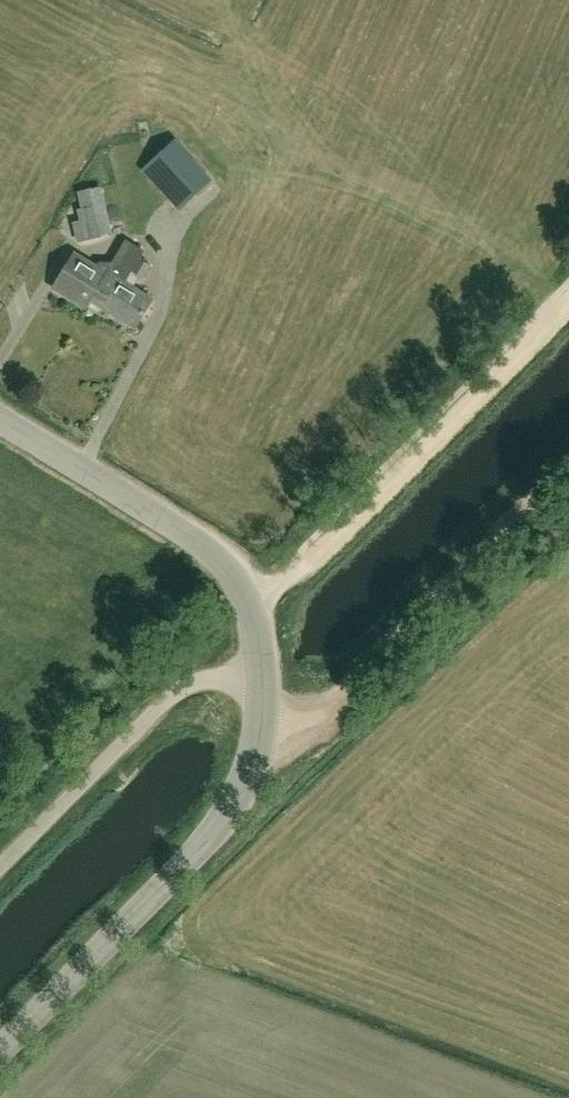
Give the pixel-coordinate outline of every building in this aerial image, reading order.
[(179,209),(211,179),(175,140),(143,170),(179,209)] [(85,239),(109,234),(99,187),(75,193),(85,239)] [(150,265),(139,258),(143,253),(143,252),(124,240),(110,263),(98,263),(96,266),(74,253),(53,288),(58,292),(60,288),(79,300),(82,295),(91,301),(92,301),(136,328),(153,299),(133,287),(140,276),(143,278),(150,265)]
